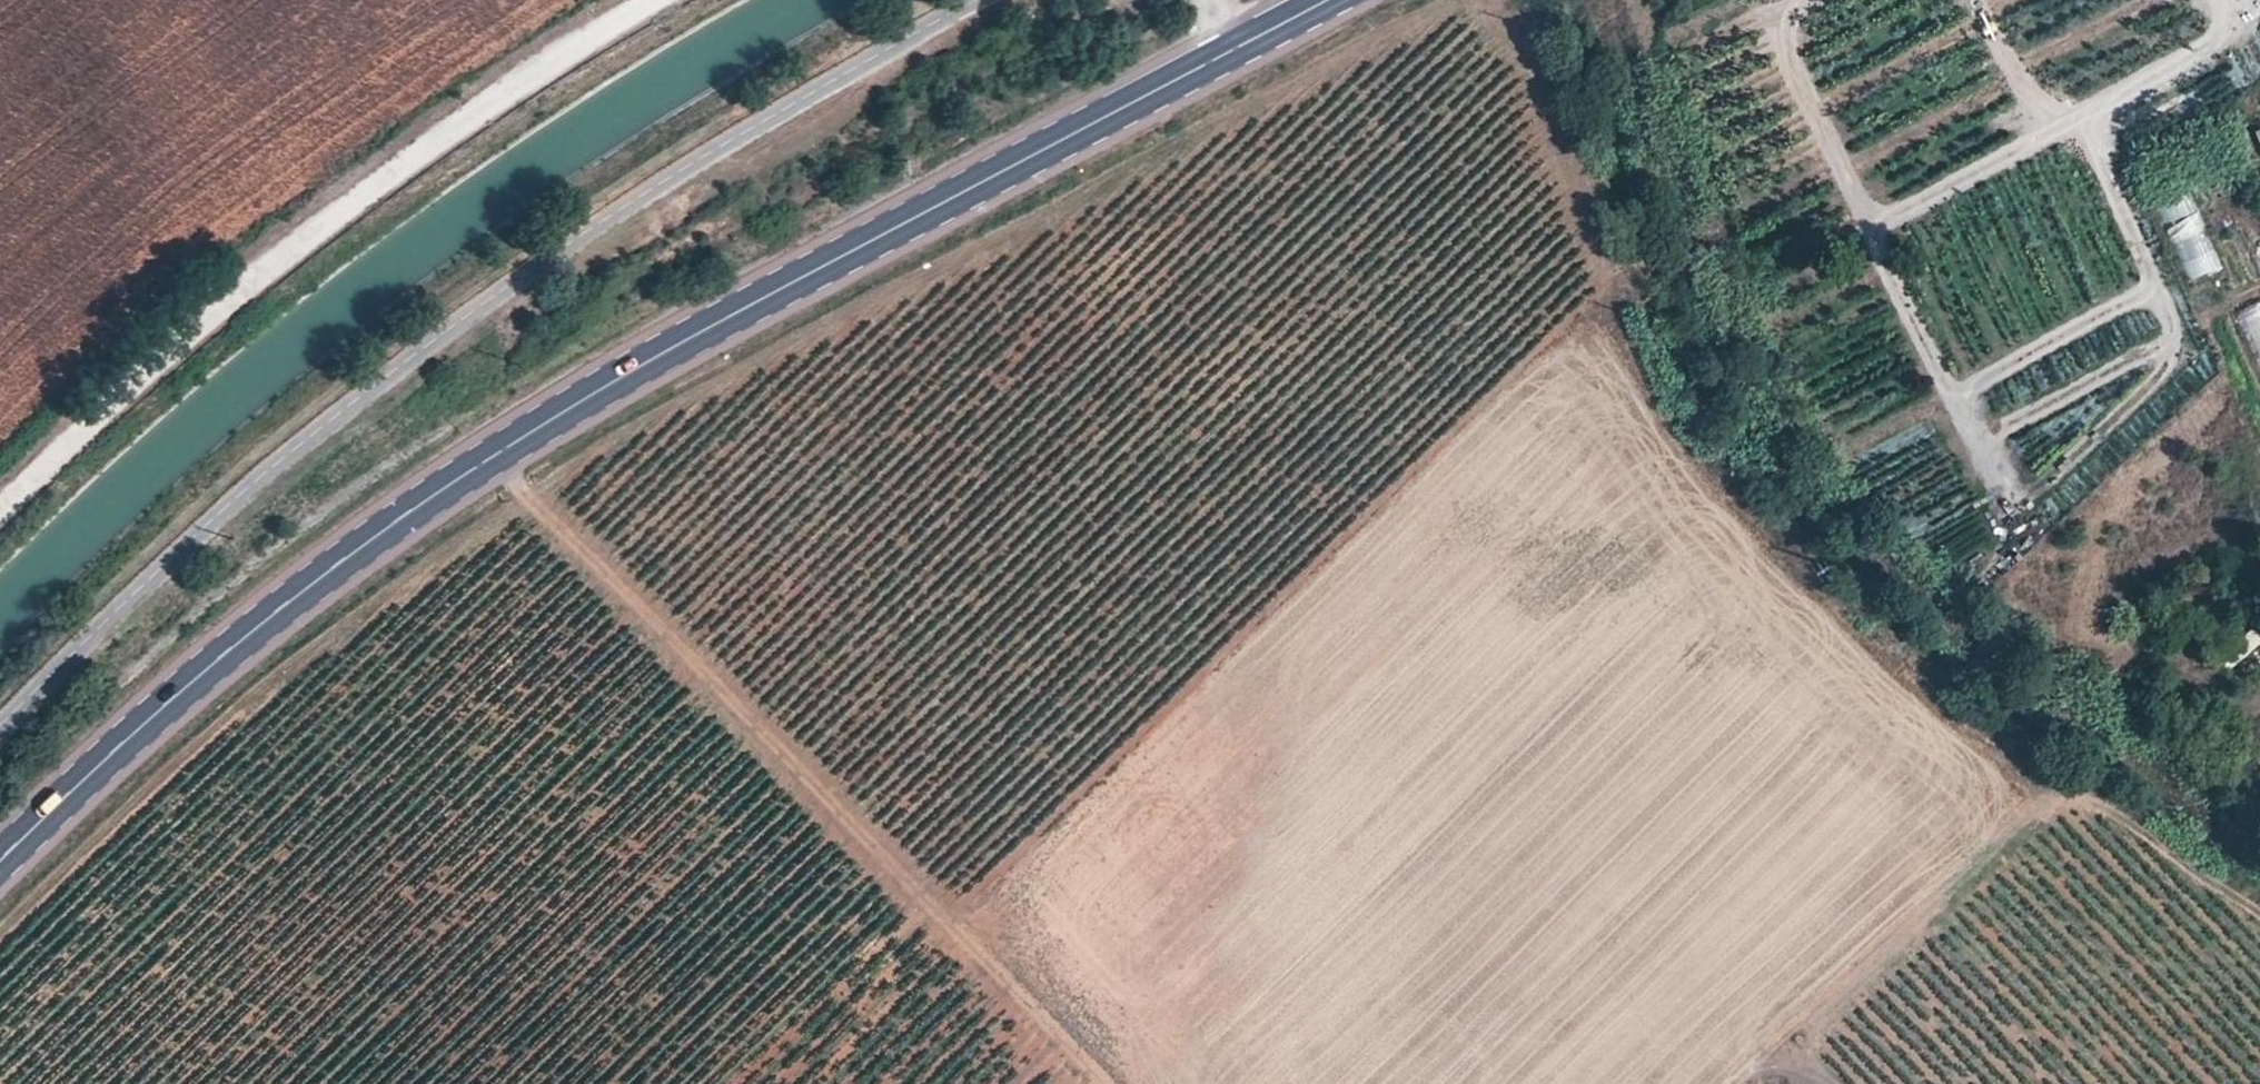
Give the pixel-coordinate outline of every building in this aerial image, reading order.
[(2235,314),(2259,366),(2259,302),(2235,314)] [(2259,648),(2259,637),(2254,628),(2217,654),(2229,670),(2259,648)]
